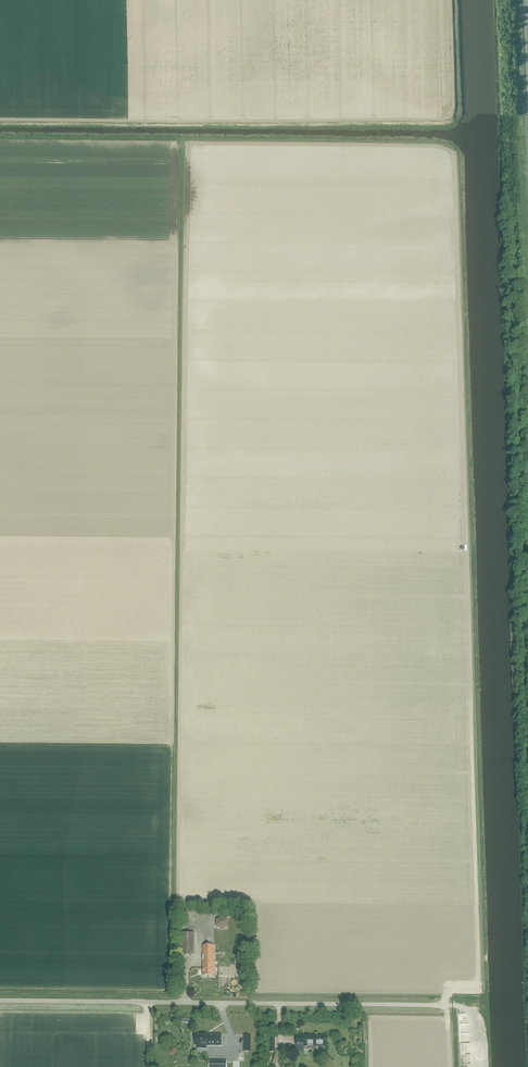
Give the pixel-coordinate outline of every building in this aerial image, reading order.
[(223,914),(218,917),(218,924),(223,927),(228,924),(227,917),(223,914)] [(181,933),(181,955),(194,955),(194,933),(181,933)] [(213,976),(214,946),(203,946),(203,955),(202,960),(203,960),(203,976),(213,976)] [(221,1046),(221,1035),(195,1034),(195,1045),(197,1045),(207,1045),(221,1046)] [(327,1047),(327,1036),(296,1036),(296,1047),(327,1047)]
